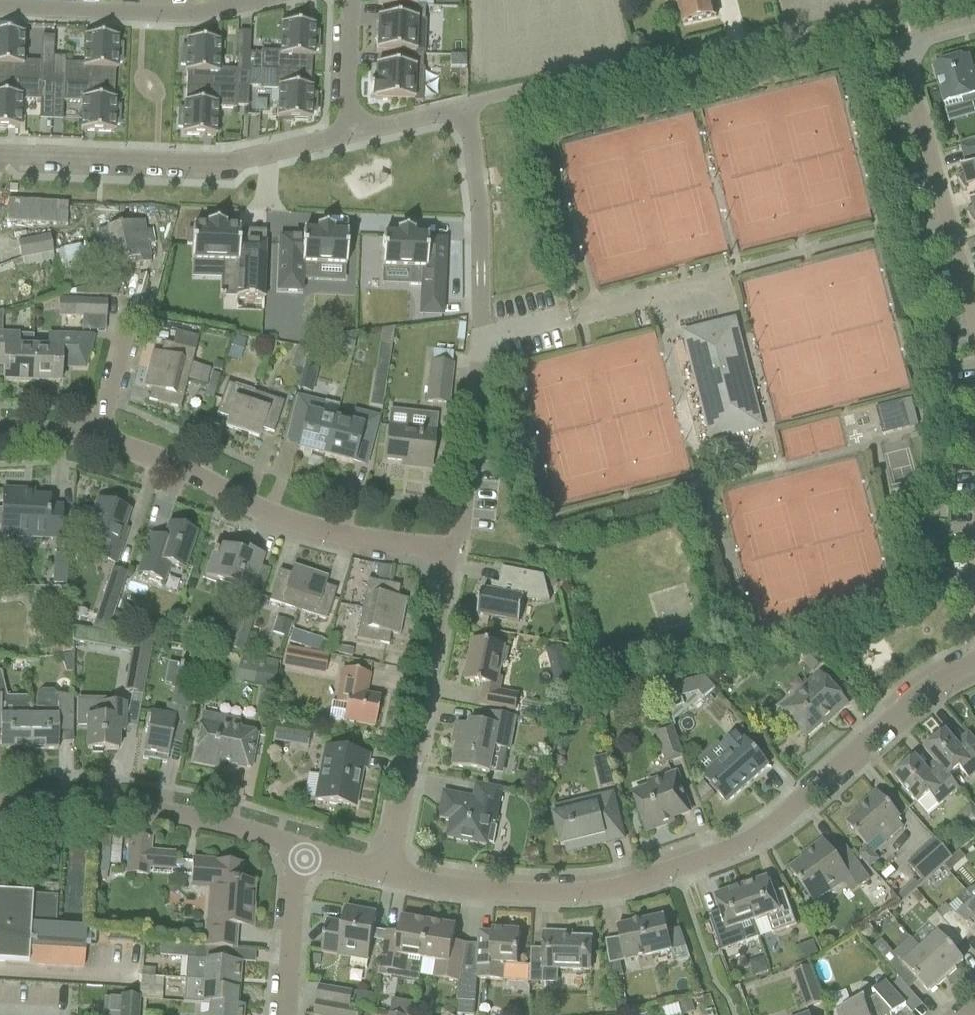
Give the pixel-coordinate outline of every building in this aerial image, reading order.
[(716,17),(712,0),(677,0),(683,24),(716,17)] [(377,19),(376,53),(387,53),(423,55),(424,55),(425,21),(424,21),(425,7),(416,6),(389,5),(388,20),(377,19)] [(249,55),(249,71),(310,73),(311,58),(312,58),(313,51),(318,52),(319,33),(313,33),(314,26),(281,25),(280,53),(261,52),(261,56),(249,55)] [(52,83),(53,58),(40,57),(40,63),(22,62),(23,34),(0,33),(0,81),(52,83)] [(53,58),(52,83),(114,85),(114,71),(116,71),(116,64),(121,64),(122,45),(117,45),(117,38),(85,37),(83,65),(65,64),(65,58),(53,58)] [(181,48),(180,66),(185,66),(185,73),(186,73),(186,88),(248,91),(248,86),(248,75),(237,75),(237,71),(218,70),(219,42),(186,41),(186,48),(181,48)] [(370,82),(369,99),(374,100),(374,101),(422,103),(423,69),(422,69),(423,55),(387,53),(386,68),(375,67),(375,82),(370,82)] [(974,102),(974,78),(974,79),(968,57),(933,66),(944,105),(961,100),(963,105),(974,102)] [(248,75),(248,86),(259,87),(259,90),(279,91),(277,119),(310,121),(310,114),(315,114),(316,95),(311,95),(311,88),(310,88),(310,73),(249,71),(248,75)] [(19,129),(20,101),(40,102),(40,98),(51,98),(52,83),(0,81),(0,128),(19,129)] [(52,83),(51,98),(63,99),(63,103),(82,103),(81,132),(113,133),(114,126),(119,126),(120,107),(114,107),(115,100),(113,100),(114,85),(52,83)] [(178,110),(178,128),(183,129),(183,135),(215,137),(216,109),(236,109),(236,106),(247,106),(248,91),(186,88),(185,103),(184,103),(184,110),(178,110)] [(961,148),(965,161),(974,159),(974,144),(961,148)] [(960,169),(961,170),(963,169),(965,174),(957,180),(965,192),(966,192),(965,191),(974,188),(974,165),(960,169)] [(7,200),(6,223),(67,226),(68,203),(7,200)] [(970,203),(970,204),(973,203),(974,208),(966,213),(974,226),(974,225),(974,202),(970,203)] [(236,295),(248,296),(248,299),(251,299),(251,296),(263,296),(265,240),(239,238),(239,226),(224,226),(225,221),(207,220),(207,225),(192,225),(192,227),(187,227),(187,241),(192,241),(191,258),(221,259),(220,270),(237,271),(236,295)] [(151,230),(144,231),(142,222),(107,228),(108,233),(98,235),(104,265),(114,263),(114,264),(134,260),(135,266),(150,263),(148,257),(149,257),(147,245),(154,244),(151,230)] [(333,229),(317,228),(317,234),(303,233),(302,239),(279,238),(277,292),(301,293),(302,271),(319,271),(319,266),(345,267),(347,235),(332,234),(333,229)] [(383,236),(381,269),(403,270),(409,270),(408,285),(410,285),(424,286),(424,287),(421,286),(421,288),(443,289),(445,241),(427,240),(427,238),(412,237),(413,232),(397,231),(397,237),(383,236)] [(21,260),(51,255),(48,236),(18,241),(21,260)] [(65,301),(64,316),(82,317),(106,318),(106,302),(86,301),(65,301)] [(735,327),(733,328),(732,324),(722,326),(723,330),(686,339),(699,390),(704,389),(715,434),(754,424),(743,379),(748,377),(735,327)] [(379,329),(379,349),(390,350),(391,329),(379,329)] [(4,365),(4,382),(31,383),(32,347),(33,335),(19,335),(19,333),(1,332),(0,332),(0,365),(4,365)] [(335,336),(333,344),(354,350),(354,348),(358,333),(339,335),(335,336)] [(241,362),(248,340),(234,335),(226,357),(241,362)] [(93,338),(53,336),(47,336),(47,347),(32,347),(31,383),(60,384),(60,368),(85,368),(93,338)] [(188,379),(195,351),(163,343),(160,354),(151,352),(147,368),(188,379)] [(309,353),(295,348),(288,369),(302,373),(302,372),(308,356),(309,353)] [(430,363),(425,402),(449,405),(452,381),(453,365),(451,365),(432,363),(430,363)] [(180,409),(188,379),(147,368),(142,387),(151,390),(148,401),(180,409)] [(384,392),(387,375),(377,373),(375,390),(384,392)] [(242,433),(255,393),(226,384),(216,415),(227,419),(225,427),(242,433)] [(273,434),(284,403),(255,393),(242,433),(259,439),(262,430),(273,434)] [(298,398),(291,425),(304,428),(300,445),(298,451),(326,458),(336,421),(340,405),(324,401),(323,404),(298,398)] [(910,398),(875,408),(882,434),(917,424),(910,398)] [(374,427),(377,418),(353,412),(350,424),(336,421),(326,458),(352,464),(358,442),(371,445),(375,428),(374,427)] [(430,469),(434,432),(389,427),(385,460),(411,463),(410,467),(430,469)] [(22,492),(3,491),(2,511),(0,511),(0,528),(0,529),(0,536),(0,537),(60,541),(62,508),(49,507),(49,499),(22,498),(22,492)] [(120,536),(128,511),(98,501),(86,538),(97,542),(92,557),(114,565),(124,538),(120,536)] [(141,564),(137,576),(164,585),(170,566),(184,571),(190,553),(196,534),(168,524),(163,540),(150,536),(147,545),(141,564)] [(234,553),(233,550),(216,544),(205,577),(233,588),(236,580),(254,586),(264,556),(247,551),(245,558),(234,554),(234,553)] [(297,612),(310,572),(293,566),(290,575),(279,571),(268,603),(297,612)] [(502,568),(499,585),(491,583),(491,584),(492,585),(491,591),(482,589),(477,615),(519,623),(523,599),(540,602),(540,603),(550,601),(543,576),(502,568)] [(115,614),(129,576),(113,571),(93,630),(108,635),(111,626),(115,614)] [(325,586),(328,578),(310,572),(297,612),(326,622),(336,590),(325,586)] [(397,599),(400,587),(367,581),(361,610),(403,618),(406,600),(397,599)] [(399,636),(403,618),(361,610),(356,640),(388,646),(391,634),(399,636)] [(115,614),(111,626),(123,630),(126,623),(122,616),(115,614)] [(288,639),(294,623),(277,617),(271,633),(288,639)] [(250,631),(234,626),(226,650),(241,655),(250,631)] [(133,640),(71,628),(72,644),(131,655),(133,640)] [(144,695),(154,641),(134,637),(133,640),(131,655),(124,691),(144,695)] [(506,642),(503,641),(491,639),(491,643),(472,640),(464,681),(484,685),(480,705),(514,711),(518,694),(499,690),(506,642)] [(351,657),(353,646),(344,644),(342,655),(351,657)] [(559,647),(545,651),(550,669),(564,665),(559,647)] [(814,672),(826,662),(823,658),(814,648),(802,657),(814,672)] [(287,650),(284,666),(300,669),(304,653),(287,650)] [(242,658),(237,683),(275,691),(280,665),(242,658)] [(150,714),(142,760),(166,764),(168,758),(171,738),(184,740),(198,668),(178,665),(174,687),(171,706),(167,705),(165,717),(150,714)] [(332,702),(329,719),(342,722),(354,724),(374,728),(379,698),(366,696),(370,675),(350,671),(348,671),(342,704),(332,702)] [(0,727),(0,750),(28,750),(28,717),(28,698),(7,698),(0,672),(0,727)] [(848,706),(834,691),(820,675),(781,709),(806,737),(833,714),(835,717),(848,706)] [(702,703),(716,691),(705,677),(661,686),(672,726),(673,728),(674,728),(677,727),(676,721),(700,699),(702,703)] [(59,696),(52,690),(42,690),(36,696),(35,717),(28,717),(28,750),(58,750),(58,727),(73,727),(73,696),(59,696)] [(78,704),(77,726),(87,727),(87,751),(118,751),(118,733),(124,733),(124,728),(124,713),(125,705),(78,704)] [(516,718),(509,716),(490,713),(487,724),(470,721),(469,726),(456,724),(452,744),(456,745),(452,766),(491,774),(495,748),(510,751),(516,718)] [(237,731),(239,722),(203,715),(194,763),(222,768),(223,763),(250,768),(256,735),(237,731)] [(674,728),(673,728),(672,726),(655,731),(666,765),(683,757),(674,728)] [(274,729),(272,743),(290,746),(293,732),(274,729)] [(768,766),(754,751),(737,732),(720,746),(727,754),(702,777),(726,804),(768,766)] [(924,750),(935,763),(938,767),(947,776),(948,776),(956,769),(967,782),(974,775),(974,742),(972,738),(960,749),(956,744),(945,732),(924,750)] [(366,770),(369,756),(325,748),(314,801),(355,808),(362,770),(366,770)] [(606,757),(593,760),(596,774),(610,771),(606,757)] [(915,758),(894,776),(907,792),(917,804),(928,816),(940,806),(960,789),(948,776),(947,776),(938,767),(929,775),(926,771),(915,758)] [(648,789),(633,794),(639,813),(646,832),(674,823),(672,819),(690,813),(676,774),(647,784),(648,789)] [(444,792),(438,819),(450,821),(447,839),(487,846),(488,843),(493,844),(497,827),(491,826),(491,823),(495,824),(502,788),(476,783),(473,798),(444,792)] [(624,840),(615,800),(613,792),(555,805),(557,813),(552,814),(560,847),(564,846),(566,854),(624,840)] [(865,807),(846,824),(859,839),(867,847),(858,855),(869,868),(878,860),(872,853),(867,847),(879,837),(884,842),(901,827),(895,820),(899,817),(890,807),(876,792),(863,804),(865,807)] [(974,837),(974,811),(970,806),(951,823),(969,843),(974,837)] [(150,852),(150,839),(129,838),(126,874),(148,875),(148,868),(172,870),(173,854),(150,852)] [(843,867),(831,851),(823,840),(806,853),(808,856),(789,870),(814,904),(842,883),(850,894),(868,880),(854,860),(843,867)] [(959,851),(950,858),(934,840),(905,865),(919,881),(922,884),(942,865),(943,866),(959,852),(959,851)] [(56,869),(57,843),(42,842),(41,869),(56,869)] [(236,883),(238,866),(192,862),(191,886),(208,887),(204,948),(231,950),(232,950),(233,927),(249,928),(252,884),(236,883)] [(767,878),(741,887),(753,922),(766,918),(772,934),(796,925),(793,916),(786,897),(775,901),(773,893),(767,878)] [(913,881),(895,897),(900,903),(922,884),(919,881),(916,884),(913,881)] [(758,939),(753,922),(741,887),(714,897),(722,919),(711,923),(721,952),(758,939)] [(966,893),(974,902),(974,903),(974,888),(970,889),(966,893)] [(83,967),(86,928),(55,927),(57,897),(0,894),(0,962),(83,967)] [(974,902),(957,917),(946,905),(936,913),(959,938),(968,930),(974,938),(974,903),(974,902)] [(327,921),(321,952),(351,958),(350,966),(367,969),(368,961),(377,914),(345,908),(342,924),(342,928),(328,926),(329,921),(327,921)] [(950,946),(959,938),(936,913),(926,922),(937,934),(920,950),(947,979),(956,970),(955,968),(963,961),(950,946)] [(664,917),(617,927),(620,943),(625,962),(670,952),(673,961),(688,958),(689,958),(680,930),(667,933),(664,917)] [(380,970),(379,975),(391,977),(392,973),(406,975),(409,959),(422,961),(429,922),(401,918),(399,934),(386,932),(385,940),(381,960),(380,970)] [(452,951),(456,927),(429,922),(422,961),(435,964),(433,978),(460,983),(464,953),(452,951)] [(517,966),(519,932),(492,930),(491,935),(479,934),(478,954),(476,979),(503,981),(504,965),(517,966)] [(561,938),(561,933),(544,933),(543,951),(531,950),(530,983),(557,984),(558,970),(590,972),(591,939),(561,938)] [(947,979),(920,950),(912,941),(911,939),(894,955),(897,959),(888,967),(895,975),(906,988),(907,988),(905,986),(914,978),(927,993),(935,986),(937,987),(947,979)] [(800,959),(818,953),(814,941),(796,947),(800,959)] [(204,948),(159,945),(159,956),(186,958),(184,981),(239,985),(241,963),(230,962),(231,950),(204,948)] [(620,963),(609,965),(612,979),(623,976),(620,963)] [(457,1014),(474,1014),(475,1002),(468,1002),(470,968),(462,967),(460,983),(459,989),(458,1001),(457,1014)] [(806,1009),(822,1003),(810,967),(794,972),(806,1009)] [(906,988),(895,975),(874,994),(868,987),(867,986),(864,985),(862,985),(861,985),(860,986),(859,986),(859,987),(858,988),(857,989),(857,990),(857,991),(857,992),(857,993),(858,994),(861,1002),(834,1011),(836,1014),(896,1014),(905,1007),(896,997),(906,988)] [(159,986),(160,979),(140,978),(138,997),(166,999),(167,987),(159,986)] [(237,1006),(239,985),(184,981),(183,1003),(209,1004),(243,1007),(243,1006),(237,1006)] [(317,999),(316,1001),(334,1004),(350,1007),(352,993),(350,993),(336,990),(319,987),(317,999)] [(359,992),(356,1007),(370,1009),(373,994),(359,992)] [(103,1014),(137,1014),(138,998),(122,996),(122,997),(122,999),(109,998),(109,1000),(104,1000),(103,1014)] [(617,1002),(619,1014),(630,1014),(635,1014),(633,1006),(624,1001),(617,1002)] [(679,1005),(682,1014),(684,1014),(693,1012),(690,1002),(679,1005)] [(243,1007),(209,1004),(208,1014),(243,1014),(243,1007)] [(360,1008),(350,1007),(334,1004),(332,1014),(360,1014),(361,1009),(360,1008)] [(441,1014),(455,1014),(456,1010),(449,1006),(442,1009),(441,1014)]
